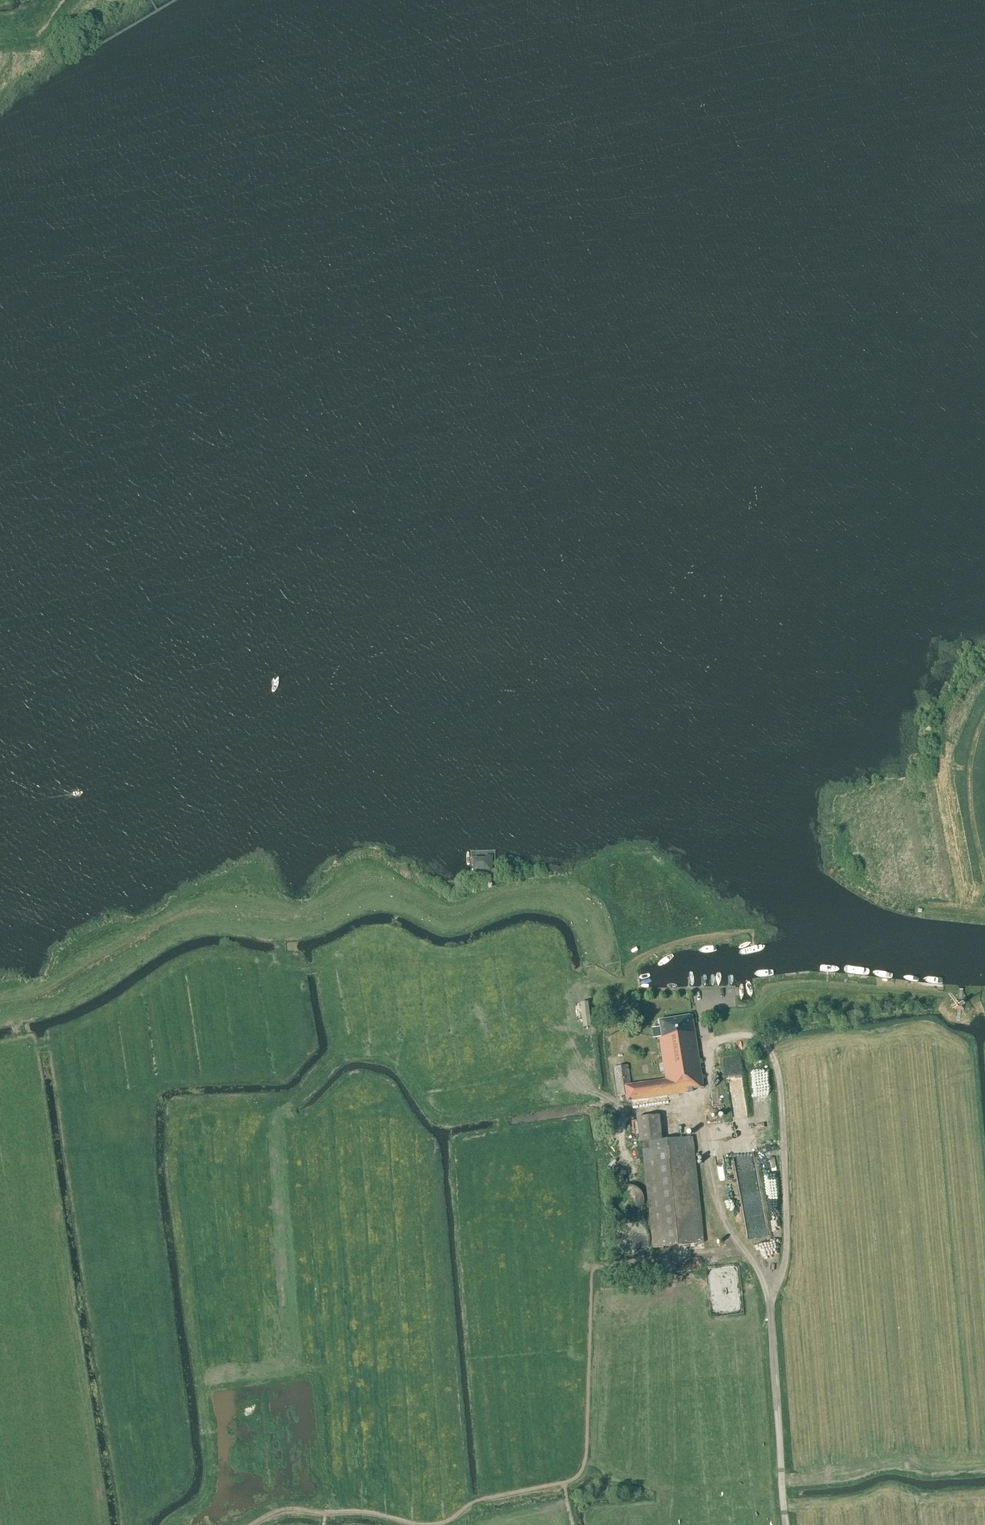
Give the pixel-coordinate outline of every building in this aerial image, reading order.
[(484,856),(484,858),(472,858),(472,868),(477,868),(477,870),(492,870),(492,856),(484,856)] [(964,1010),(965,1000),(960,1000),(955,999),(954,1009),(959,1009),(964,1010)] [(591,1026),(588,1001),(580,1002),(583,1027),(591,1026)] [(692,1016),(689,1016),(659,1021),(662,1037),(659,1038),(666,1080),(631,1085),(628,1066),(613,1067),(618,1097),(626,1096),(626,1102),(693,1092),(693,1090),(703,1088),(692,1016)] [(653,1249),(703,1243),(692,1137),(662,1141),(659,1116),(637,1119),(640,1143),(642,1143),(653,1249)] [(644,1204),(644,1202),(643,1199),(643,1197),(642,1195),(641,1192),(639,1191),(637,1189),(635,1188),(633,1187),(631,1186),(628,1186),(626,1186),(623,1187),(621,1188),(619,1189),(617,1191),(615,1192),(614,1194),(613,1197),(613,1199),(613,1202),(613,1204),(613,1206),(614,1209),(615,1211),(617,1213),(619,1214),(621,1215),(623,1216),(626,1217),(628,1217),(631,1217),(633,1216),(635,1215),(637,1214),(639,1213),(641,1211),(642,1209),(643,1206),(644,1204)] [(779,1192),(769,1192),(770,1222),(780,1222),(779,1192)] [(649,1242),(650,1240),(649,1237),(649,1234),(648,1231),(646,1229),(644,1227),(642,1225),(640,1223),(637,1222),(634,1222),(632,1222),(629,1222),(626,1222),(623,1223),(621,1225),(619,1227),(617,1229),(616,1231),(615,1234),(614,1237),(614,1240),(614,1242),(615,1245),(616,1248),(617,1250),(619,1252),(621,1254),(623,1256),(626,1257),(629,1257),(632,1257),(634,1257),(637,1257),(640,1256),(642,1254),(644,1252),(646,1250),(648,1248),(649,1245),(649,1242)]
